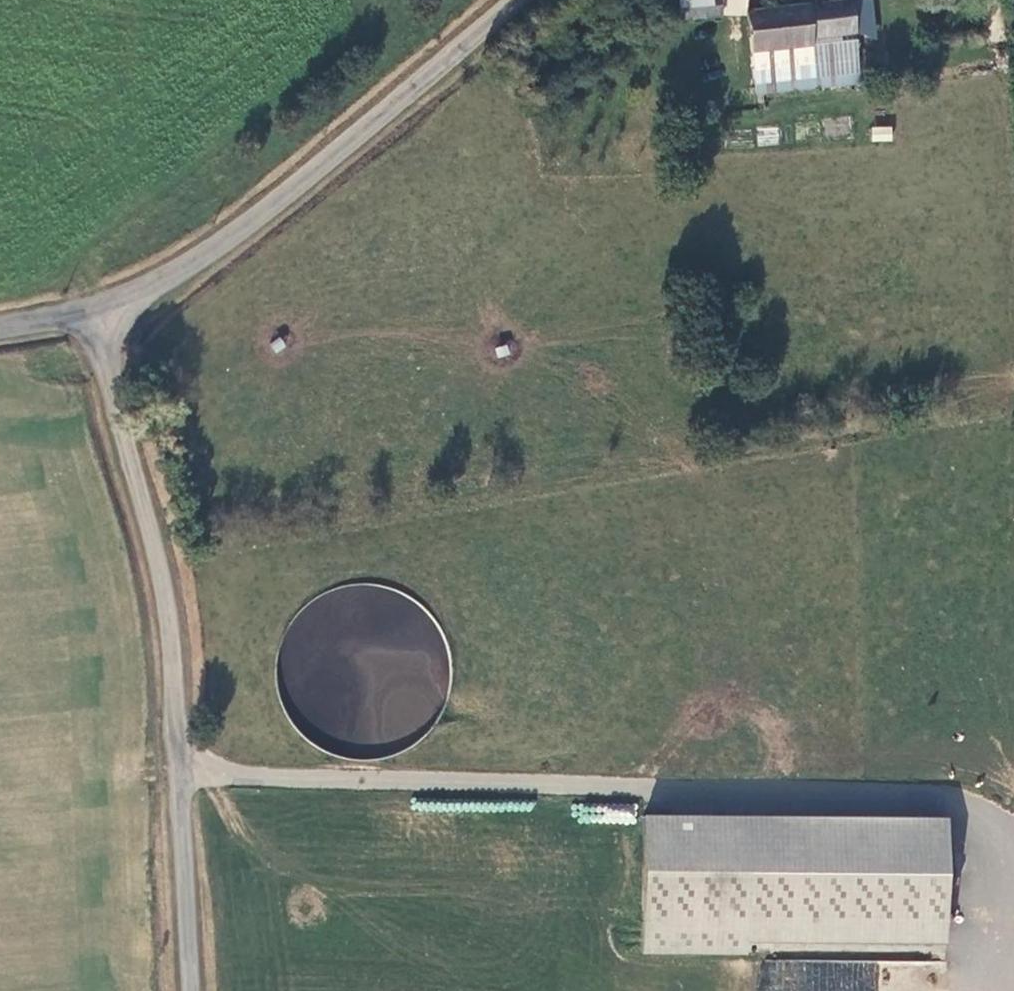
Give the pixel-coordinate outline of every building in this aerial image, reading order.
[(721,17),(720,0),(681,0),(683,20),(721,17)] [(749,56),(757,56),(810,49),(810,41),(853,36),(851,6),(745,15),(749,56)] [(810,49),(815,91),(858,88),(853,36),(810,41),(810,49)] [(757,56),(759,97),(815,91),(810,49),(757,56)] [(892,126),(871,127),(872,142),(892,141),(892,126)] [(947,820),(644,817),(642,954),(945,957),(947,820)] [(877,966),(767,961),(765,990),(876,990),(877,966)]
